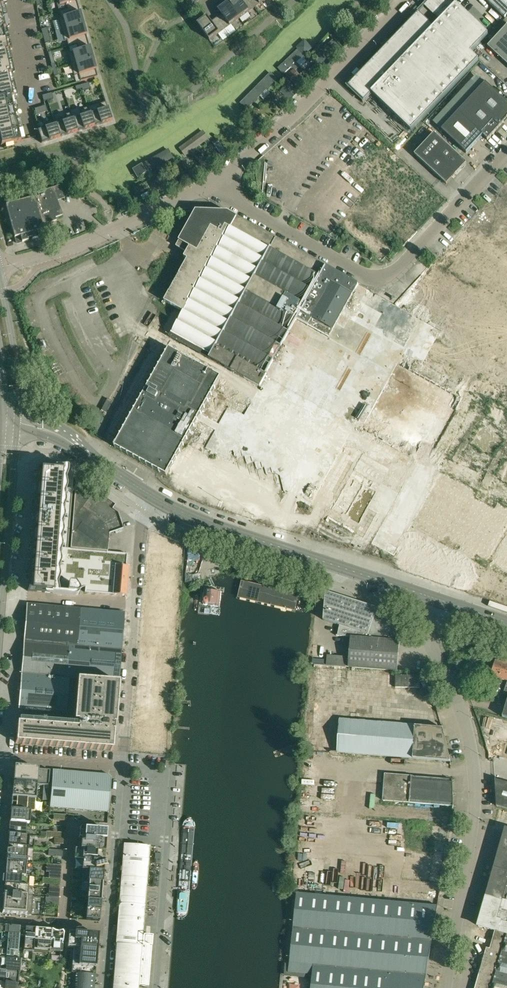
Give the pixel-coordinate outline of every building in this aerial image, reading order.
[(57,6),(65,4),(67,9),(67,10),(78,7),(76,0),(55,0),(57,6)] [(240,19),(255,8),(249,0),(231,0),(228,2),(240,19)] [(506,17),(506,16),(506,0),(488,0),(506,17)] [(217,18),(225,29),(240,19),(228,2),(218,9),(222,14),(217,18)] [(411,131),(479,61),(479,60),(471,53),(489,35),(457,4),(442,20),(426,5),(354,80),(353,79),(350,82),(351,83),(348,86),(364,101),(372,93),(411,131)] [(60,18),(58,19),(61,30),(83,24),(78,7),(67,10),(67,9),(58,12),(60,18)] [(198,24),(210,41),(225,29),(217,18),(212,22),(208,17),(198,24)] [(83,24),(61,30),(64,42),(66,41),(68,47),(76,45),(88,41),(83,24)] [(487,46),(506,64),(506,25),(487,46)] [(306,40),(284,61),(291,68),(313,47),(306,40)] [(72,52),(67,53),(71,65),(93,59),(88,41),(76,45),(78,50),(72,52)] [(325,58),(330,63),(335,57),(331,53),(330,53),(329,52),(326,55),(327,56),(325,58)] [(93,59),(71,65),(74,76),(78,75),(80,81),(98,77),(93,59)] [(272,72),(239,103),(246,109),(278,78),(272,72)] [(293,82),(293,81),(297,78),(293,73),(288,77),(293,82)] [(300,75),(297,78),(293,81),(300,89),(308,83),(300,75)] [(458,112),(483,135),(487,140),(504,122),(506,118),(506,102),(485,82),(458,112)] [(288,83),(281,91),(291,101),(298,92),(288,83)] [(90,114),(94,126),(112,121),(106,102),(105,102),(99,104),(101,110),(90,114)] [(73,119),(76,132),(94,126),(90,114),(88,107),(80,110),(82,116),(73,119)] [(0,110),(0,122),(9,120),(6,109),(0,110)] [(441,130),(466,153),(483,135),(458,112),(441,130)] [(67,121),(55,125),(59,137),(76,132),(73,119),(71,113),(65,115),(67,121)] [(0,122),(0,133),(11,131),(9,120),(0,122)] [(55,125),(38,131),(39,137),(41,143),(59,137),(55,125)] [(209,139),(203,130),(179,147),(185,156),(209,139)] [(0,133),(0,141),(1,145),(14,143),(11,131),(0,133)] [(447,184),(466,163),(462,158),(435,133),(415,155),(442,180),(447,184)] [(228,154),(217,139),(212,142),(223,157),(228,154)] [(168,149),(132,169),(137,178),(173,158),(168,149)] [(150,187),(147,182),(135,188),(138,193),(150,187)] [(34,197),(6,205),(12,226),(12,227),(12,228),(15,237),(17,243),(27,240),(27,239),(32,237),(33,239),(43,236),(41,230),(44,229),(48,223),(56,220),(55,217),(62,215),(57,200),(52,188),(60,185),(64,198),(65,198),(63,194),(63,192),(60,185),(52,188),(38,193),(39,196),(34,197)] [(169,294),(165,301),(184,312),(169,337),(179,342),(261,387),(326,267),(238,218),(238,217),(228,212),(196,211),(182,236),(177,246),(180,248),(187,252),(184,257),(188,259),(169,294)] [(497,264),(490,272),(506,287),(506,273),(497,264)] [(320,298),(312,315),(323,320),(319,327),(338,336),(364,283),(330,266),(327,272),(341,279),(337,287),(322,279),(315,295),(320,298)] [(173,352),(178,346),(170,341),(166,346),(173,352)] [(182,432),(162,467),(170,472),(174,465),(178,468),(190,448),(184,445),(189,436),(182,432)] [(197,447),(187,469),(195,472),(205,451),(197,447)] [(375,512),(382,515),(396,489),(391,487),(398,476),(390,465),(381,460),(380,460),(373,456),(370,462),(369,463),(363,473),(367,477),(357,494),(352,487),(347,496),(343,494),(337,505),(344,509),(340,512),(346,520),(365,530),(368,524),(365,520),(375,512)] [(37,470),(28,591),(56,593),(65,488),(72,489),(73,477),(68,473),(68,472),(37,470)] [(76,481),(70,548),(107,552),(109,533),(122,529),(117,513),(112,509),(115,505),(81,482),(76,481)] [(483,589),(496,563),(408,522),(398,543),(409,548),(416,532),(435,541),(423,566),(439,573),(441,570),(483,589)] [(67,585),(67,594),(76,595),(77,595),(78,594),(79,594),(79,593),(79,592),(79,591),(79,590),(77,588),(85,583),(85,592),(114,595),(126,596),(128,567),(126,567),(126,564),(127,554),(107,552),(70,548),(69,561),(67,585)] [(506,582),(506,571),(499,567),(495,577),(506,582)] [(303,616),(309,591),(243,571),(236,600),(303,616)] [(180,638),(203,639),(214,586),(186,585),(180,638)] [(327,664),(397,670),(399,640),(395,639),(395,638),(395,636),(395,634),(394,632),(394,630),(393,628),(392,626),(391,624),(390,622),(389,620),(388,619),(386,617),(385,616),(383,614),(381,613),(379,612),(377,611),(375,611),(373,610),(371,610),(368,605),(359,602),(342,597),(342,596),(334,594),(325,599),(323,620),(341,625),(340,635),(336,634),(336,635),(351,636),(349,657),(327,655),(327,664)] [(77,646),(80,609),(27,604),(19,708),(65,712),(68,678),(78,679),(119,682),(122,650),(77,646)] [(77,646),(122,650),(125,613),(80,609),(77,646)] [(496,662),(494,667),(486,664),(483,673),(506,681),(506,665),(496,662)] [(77,727),(17,722),(15,741),(112,750),(114,724),(115,724),(119,682),(78,679),(74,721),(77,721),(77,727)] [(431,694),(428,687),(421,690),(424,698),(431,694)] [(491,716),(488,728),(504,731),(506,720),(491,716)] [(451,761),(445,737),(443,728),(415,726),(415,725),(340,719),(338,753),(413,758),(451,761)] [(312,725),(310,737),(321,739),(322,726),(312,725)] [(50,770),(14,767),(11,797),(35,799),(37,785),(44,785),(48,785),(50,770)] [(108,775),(53,770),(50,807),(108,812),(111,778),(108,775)] [(453,806),(452,780),(385,775),(383,801),(453,806)] [(495,780),(497,806),(506,809),(506,783),(495,780)] [(11,797),(10,810),(30,812),(34,812),(35,799),(31,799),(11,797)] [(30,812),(10,810),(9,822),(26,823),(29,824),(30,812)] [(9,822),(8,834),(25,835),(26,823),(9,822)] [(80,828),(79,837),(81,837),(106,839),(107,830),(80,828)] [(478,926),(482,927),(495,931),(506,934),(506,830),(506,829),(478,926)] [(8,834),(8,846),(28,848),(29,836),(25,835),(8,834)] [(105,851),(106,839),(81,837),(80,849),(105,851)] [(144,916),(149,847),(124,844),(113,987),(138,987),(144,916)] [(28,848),(8,846),(6,860),(26,862),(27,862),(28,848)] [(80,849),(75,849),(74,859),(82,859),(104,861),(105,851),(80,849)] [(73,870),(83,870),(103,872),(104,861),(74,859),(73,870)] [(6,860),(5,875),(25,876),(26,862),(6,860)] [(46,864),(45,872),(61,873),(62,864),(46,864)] [(103,883),(103,872),(83,870),(82,881),(88,882),(103,883)] [(5,875),(4,884),(28,886),(29,877),(25,876),(5,875)] [(60,888),(61,879),(50,878),(43,878),(43,884),(50,884),(49,887),(60,888)] [(103,883),(88,882),(87,900),(101,901),(103,883)] [(4,884),(4,893),(28,895),(28,886),(4,884)] [(289,972),(313,974),(314,965),(426,975),(437,906),(297,893),(289,972)] [(30,915),(32,896),(4,894),(2,913),(30,915)] [(101,901),(87,900),(85,920),(100,921),(101,901)] [(0,930),(0,935),(24,937),(24,929),(0,927),(0,930)] [(22,952),(32,953),(33,949),(34,929),(24,928),(22,952)] [(51,930),(34,929),(33,949),(50,950),(51,930)] [(64,931),(51,930),(50,950),(49,951),(62,952),(64,931)] [(506,934),(495,931),(490,949),(487,948),(486,952),(483,960),(483,963),(475,987),(506,987),(506,934)] [(68,932),(67,948),(73,948),(72,966),(74,966),(73,971),(71,971),(71,972),(72,972),(73,972),(95,974),(98,934),(77,932),(68,932)] [(23,945),(24,937),(0,935),(0,943),(23,945)] [(22,953),(23,945),(0,943),(0,951),(22,953)] [(20,961),(22,961),(22,953),(0,951),(0,960),(20,961)] [(20,961),(0,960),(0,972),(17,973),(19,973),(20,961)] [(426,975),(314,965),(313,974),(311,987),(424,987),(426,975)] [(0,972),(0,984),(16,985),(17,973),(0,972)] [(95,974),(73,972),(72,972),(71,972),(69,972),(69,975),(67,975),(67,983),(73,983),(72,987),(94,987),(95,974)]
